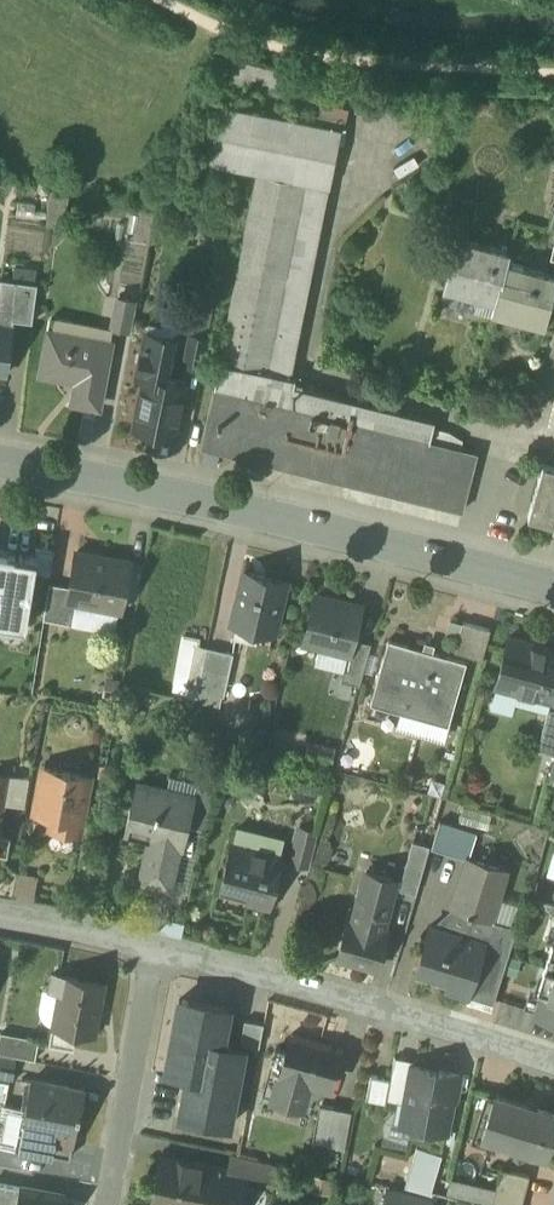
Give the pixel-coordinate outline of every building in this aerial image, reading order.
[(343,128),(222,104),(210,164),(258,173),(203,447),(463,511),(477,454),(430,442),(436,421),(294,386),(296,378),(292,377),(343,128)] [(510,251),(458,237),(446,280),(477,288),(475,296),(496,302),(507,262),(510,251)] [(507,262),(496,302),(496,305),(526,313),(524,321),(546,327),(553,296),(553,274),(507,262)] [(39,284),(18,281),(14,311),(14,320),(33,322),(39,284)] [(135,300),(119,297),(112,328),(129,331),(135,300)] [(8,371),(14,326),(14,320),(14,311),(0,309),(0,370),(8,371)] [(112,342),(50,331),(42,372),(78,379),(74,401),(100,406),(112,342)] [(174,338),(147,332),(138,376),(145,378),(135,428),(175,436),(186,384),(166,380),(174,338)] [(208,338),(191,334),(185,364),(202,368),(208,338)] [(544,465),(530,516),(553,523),(553,468),(544,465)] [(131,561),(78,551),(71,586),(69,598),(78,600),(121,608),(131,561)] [(0,554),(0,621),(23,624),(33,559),(0,554)] [(287,581),(245,571),(233,623),(275,633),(287,581)] [(71,586),(50,583),(44,618),(74,624),(78,600),(69,598),(71,586)] [(362,607),(316,596),(305,641),(349,652),(350,653),(354,639),(362,607)] [(492,630),(464,622),(456,652),(483,659),(492,630)] [(510,637),(497,686),(553,701),(553,696),(553,649),(510,637)] [(372,643),(354,639),(350,653),(349,652),(342,681),(360,686),(372,643)] [(467,661),(389,639),(371,703),(449,725),(467,661)] [(227,652),(209,647),(200,690),(225,696),(229,679),(222,678),(227,652)] [(538,750),(553,754),(553,710),(549,709),(538,750)] [(90,775),(45,767),(36,812),(54,815),(52,828),(79,833),(90,775)] [(0,774),(0,814),(4,815),(11,776),(0,774)] [(194,796),(138,783),(125,834),(151,840),(141,880),(170,887),(185,824),(189,825),(196,796),(194,796)] [(216,787),(198,783),(194,796),(196,796),(189,825),(206,829),(216,787)] [(8,855),(11,837),(2,835),(5,815),(4,815),(0,814),(0,853),(8,855)] [(478,833),(440,821),(432,848),(467,858),(468,857),(470,857),(478,833)] [(300,826),(291,862),(308,867),(317,830),(300,826)] [(413,841),(400,889),(417,894),(431,845),(413,841)] [(283,858),(232,845),(222,884),(249,891),(247,900),(271,906),(283,858)] [(470,857),(468,857),(467,858),(452,907),(432,926),(486,942),(469,996),(494,1003),(517,927),(493,919),(508,869),(470,857)] [(397,880),(367,872),(354,921),(383,929),(397,880)] [(354,921),(349,920),(338,957),(378,968),(388,931),(383,929),(354,921)] [(432,926),(430,925),(417,968),(449,978),(446,988),(469,996),(486,942),(432,926)] [(536,1008),(553,1014),(553,951),(536,1008)] [(105,983),(53,973),(50,989),(60,991),(51,1042),(74,1046),(77,1029),(96,1033),(105,983)] [(229,1008),(188,1000),(186,1011),(184,1022),(175,1021),(169,1055),(177,1057),(174,1073),(188,1075),(184,1095),(193,1096),(189,1117),(230,1125),(244,1049),(223,1045),(229,1008)] [(267,1019),(240,1015),(236,1040),(263,1044),(267,1019)] [(2,1032),(0,1042),(0,1053),(36,1059),(40,1039),(2,1032)] [(287,1051),(276,1048),(264,1093),(301,1104),(308,1079),(330,1085),(341,1047),(292,1033),(287,1051)] [(415,1060),(395,1056),(391,1077),(391,1080),(411,1084),(414,1066),(415,1060)] [(0,1057),(0,1075),(13,1077),(16,1061),(0,1057)] [(462,1075),(414,1066),(407,1103),(403,1122),(446,1130),(453,1095),(457,1096),(462,1075)] [(390,1078),(373,1074),(372,1074),(367,1098),(368,1099),(368,1097),(386,1101),(385,1102),(387,1102),(387,1099),(391,1080),(391,1077),(390,1077),(390,1078)] [(70,1086),(33,1079),(25,1121),(55,1126),(52,1139),(74,1143),(79,1115),(81,1115),(86,1090),(69,1087),(70,1086)] [(411,1084),(391,1080),(387,1099),(407,1103),(411,1084)] [(495,1094),(488,1116),(504,1121),(498,1139),(548,1155),(553,1136),(553,1113),(495,1094)] [(352,1110),(320,1104),(313,1141),(346,1147),(352,1110)] [(442,1155),(417,1147),(405,1189),(433,1196),(434,1191),(432,1190),(442,1155)] [(281,1165),(234,1153),(230,1168),(248,1172),(247,1176),(253,1177),(253,1178),(276,1183),(281,1165)] [(195,1161),(194,1163),(162,1157),(154,1201),(175,1204),(180,1204),(184,1204),(241,1204),(247,1176),(248,1172),(230,1168),(195,1161)] [(502,1168),(496,1189),(492,1204),(523,1204),(530,1175),(502,1168)] [(451,1179),(447,1195),(490,1204),(492,1204),(496,1189),(451,1179)] [(0,1183),(0,1204),(18,1204),(21,1187),(0,1183)] [(390,1185),(385,1204),(431,1204),(433,1196),(405,1189),(390,1185)] [(21,1187),(18,1204),(63,1204),(66,1194),(21,1187)]
